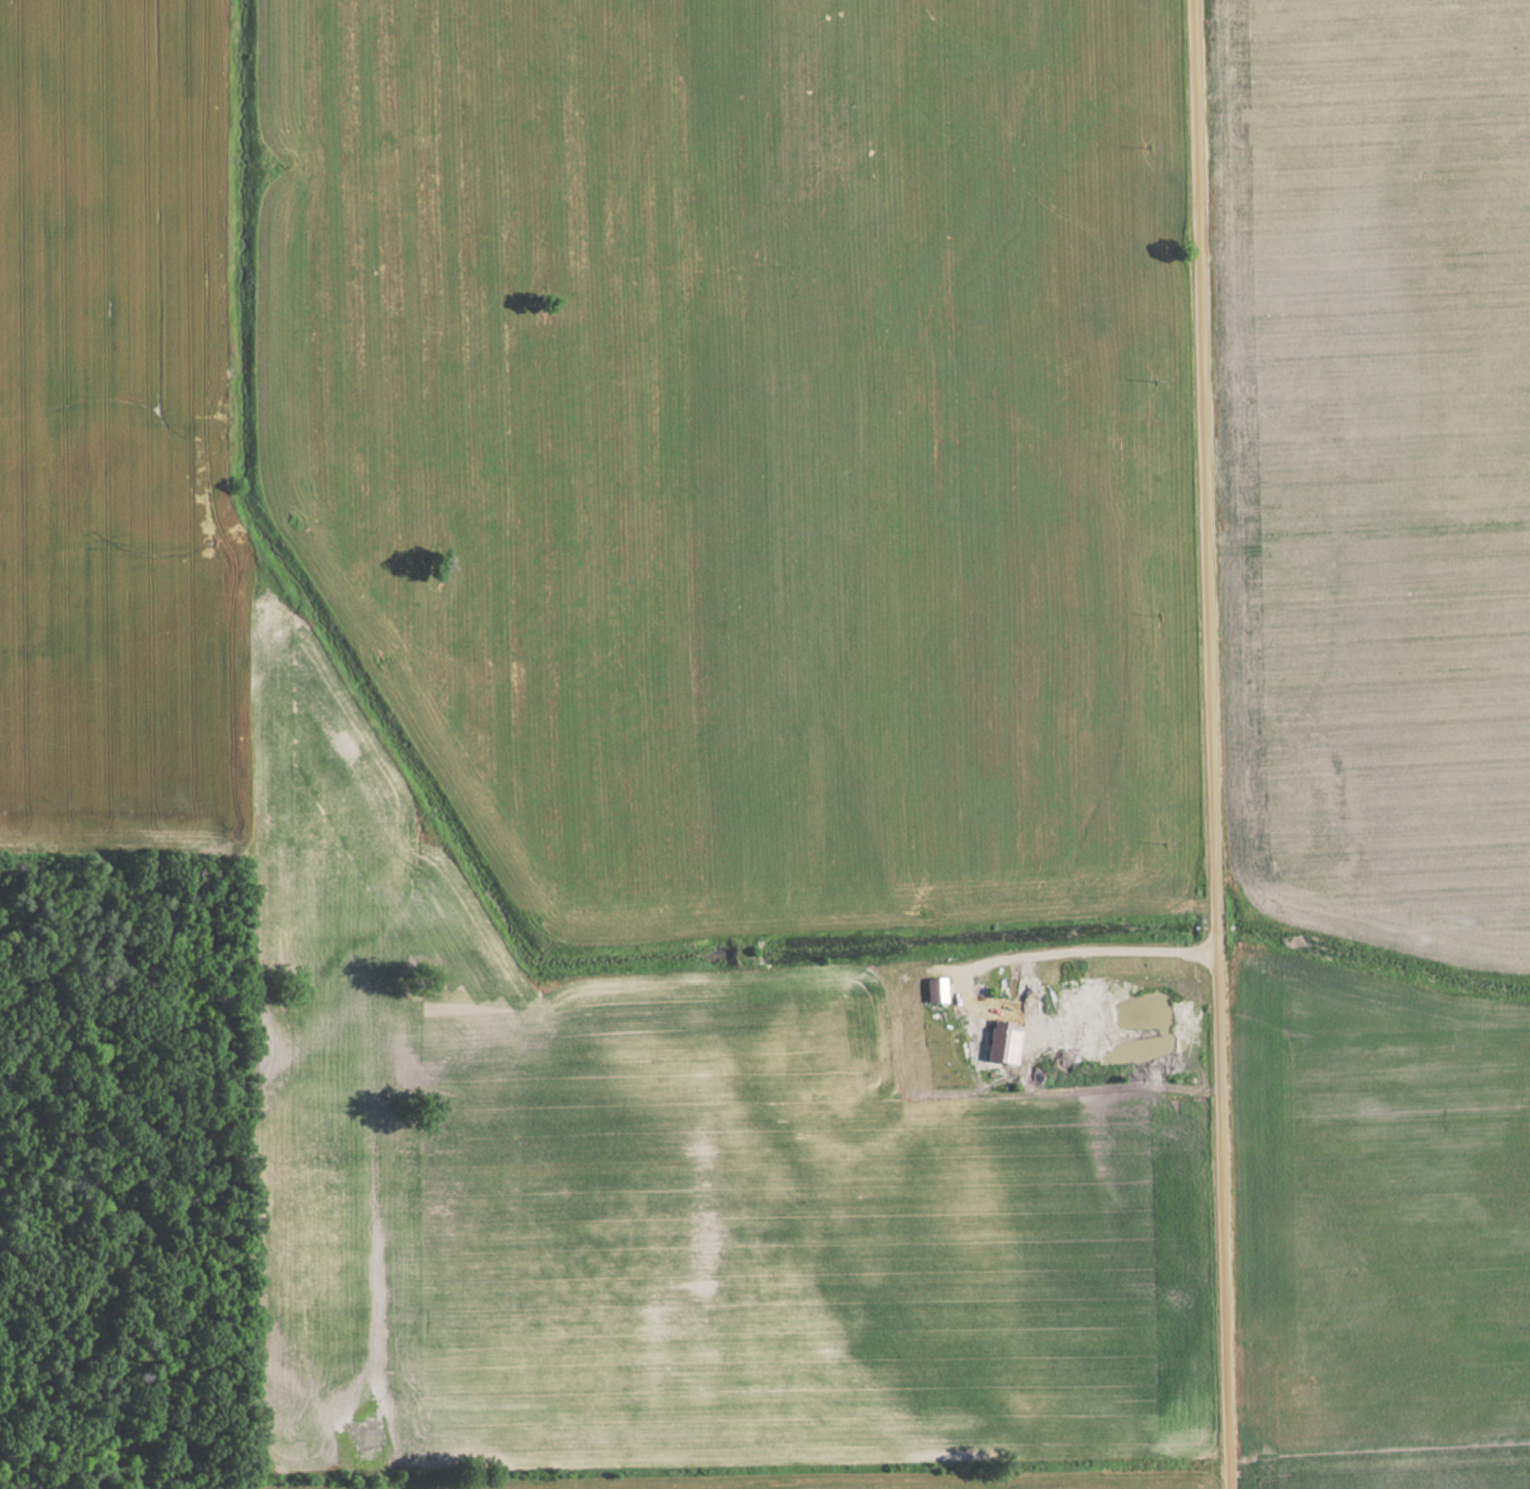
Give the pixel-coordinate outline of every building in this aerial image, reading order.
[(944,1003),(944,979),(927,979),(927,1003),(944,1003)]
